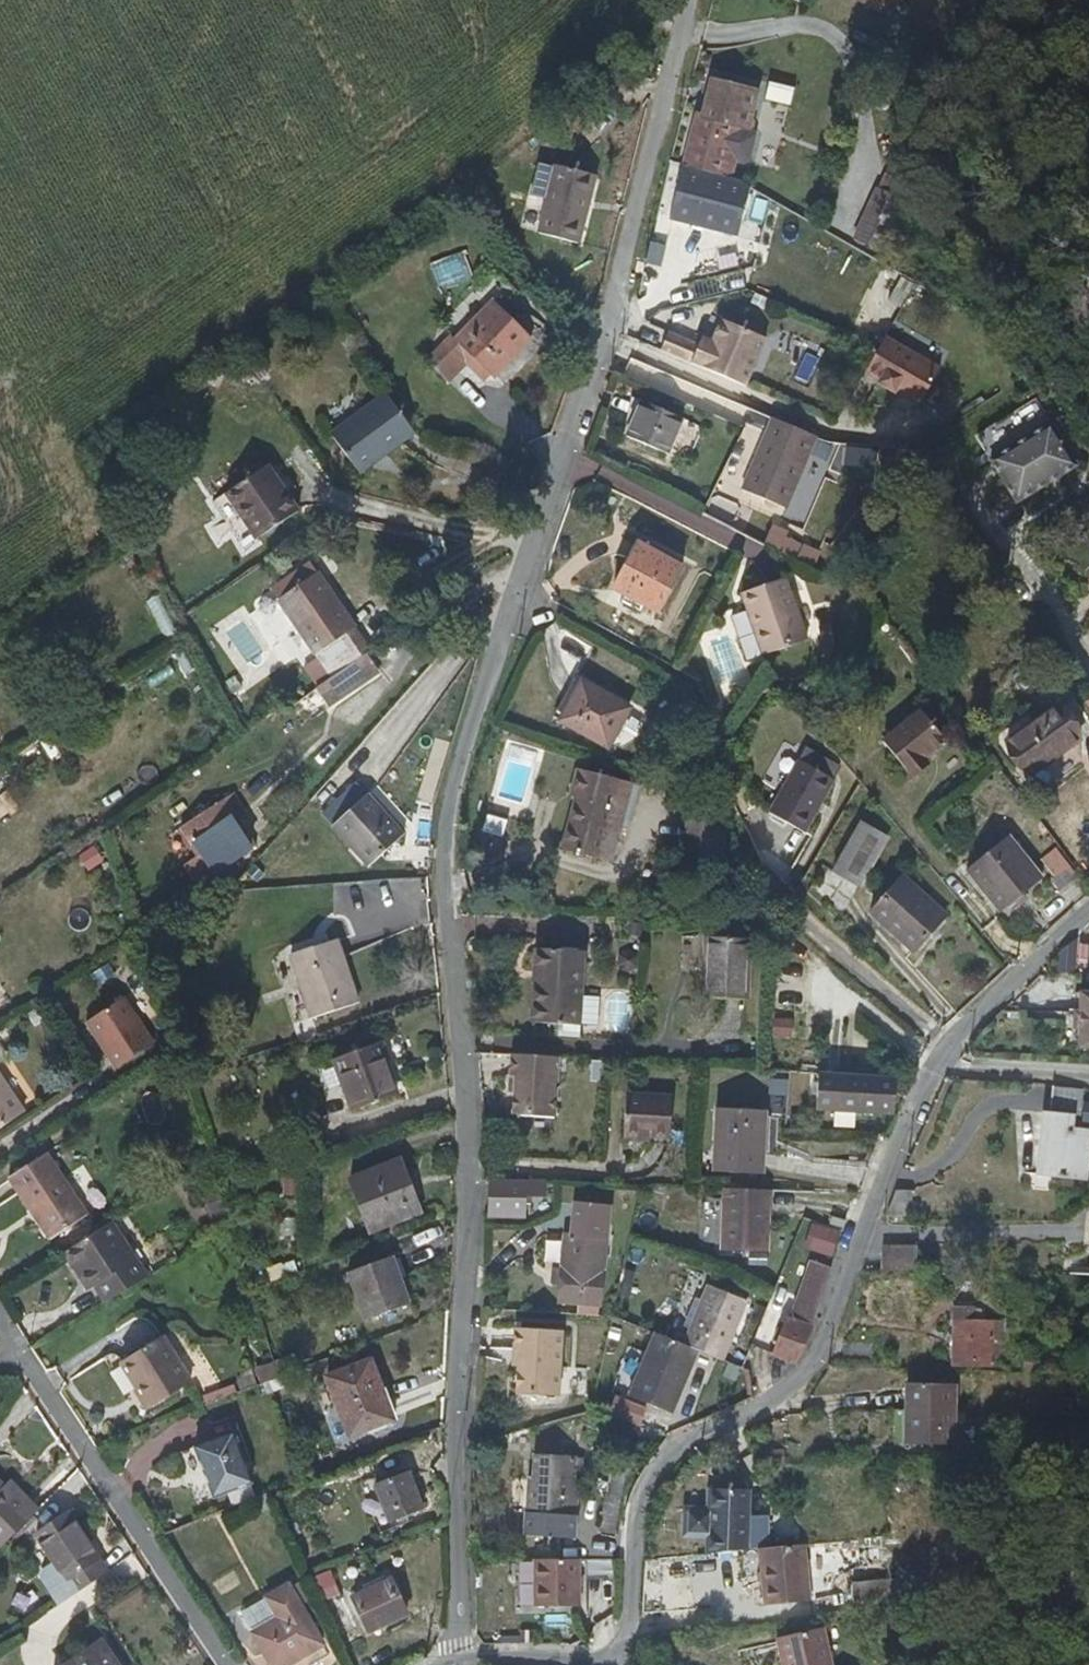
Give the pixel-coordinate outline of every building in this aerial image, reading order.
[(895,11),(901,0),(875,0),(895,11)] [(1007,0),(984,0),(981,6),(1000,16),(1007,0)] [(697,118),(685,165),(729,178),(742,129),(747,130),(756,92),(711,81),(701,118),(697,118)] [(729,178),(685,165),(671,219),(709,229),(714,211),(754,222),(757,210),(768,213),(771,203),(729,178)] [(596,177),(556,166),(538,233),(578,244),(596,177)] [(875,177),(870,188),(901,201),(906,190),(875,177)] [(901,201),(870,188),(850,230),(883,244),(901,201)] [(438,287),(467,278),(461,257),(432,266),(438,287)] [(913,286),(900,279),(886,303),(900,311),(913,286)] [(445,343),(467,367),(474,361),(491,377),(530,338),(496,304),(457,342),(451,337),(445,343)] [(766,338),(722,319),(713,340),(710,347),(700,343),(699,345),(669,332),(661,349),(692,362),(746,386),(766,338)] [(703,336),(700,343),(710,347),(713,340),(703,336)] [(883,340),(879,346),(863,375),(877,383),(876,385),(894,395),(895,393),(919,405),(938,370),(883,340)] [(787,379),(811,387),(824,349),(801,341),(787,379)] [(474,361),(467,367),(484,384),(491,377),(474,361)] [(385,455),(414,433),(386,395),(331,435),(356,469),(381,450),(385,455)] [(616,433),(625,436),(640,402),(631,398),(616,433)] [(640,402),(625,436),(670,456),(685,421),(640,402)] [(816,438),(772,419),(742,488),(787,508),(816,438)] [(1078,467),(1051,425),(990,462),(1017,505),(1078,467)] [(360,474),(385,455),(381,450),(356,469),(360,474)] [(270,468),(226,496),(257,539),(299,511),(270,468)] [(682,567),(638,543),(614,587),(658,612),(682,567)] [(338,673),(372,652),(318,573),(277,601),(331,678),(338,673)] [(761,655),(807,639),(786,579),(740,595),(761,655)] [(348,687),(338,673),(331,678),(299,700),(312,716),(348,687)] [(552,715),(563,721),(583,683),(574,677),(552,715)] [(583,683),(563,721),(608,745),(627,709),(583,683)] [(1080,699),(1088,713),(1088,693),(1080,699)] [(873,749),(898,779),(914,767),(912,763),(922,754),(946,735),(922,707),(873,749)] [(1080,739),(1060,710),(1009,747),(1030,776),(1080,739)] [(914,767),(916,766),(925,758),(922,754),(912,763),(914,767)] [(804,834),(835,782),(800,762),(769,813),(804,834)] [(914,767),(898,779),(902,784),(919,771),(916,766),(914,767)] [(611,860),(621,820),(608,816),(617,779),(577,768),(570,799),(584,802),(572,852),(611,860)] [(608,816),(621,820),(630,783),(617,779),(608,816)] [(404,835),(356,783),(322,815),(369,866),(404,835)] [(225,800),(219,804),(248,844),(254,840),(225,800)] [(248,844),(219,804),(183,830),(204,859),(194,868),(197,873),(202,869),(210,879),(228,866),(231,870),(240,863),(238,859),(258,846),(254,840),(248,844)] [(500,841),(505,824),(483,818),(478,834),(500,841)] [(890,837),(862,821),(834,871),(861,887),(890,837)] [(1042,877),(1009,837),(968,870),(1002,911),(1042,877)] [(1078,875),(1061,855),(1050,864),(1066,884),(1078,875)] [(945,915),(902,877),(872,911),(915,950),(945,915)] [(752,939),(711,937),(707,996),(751,998),(752,939)] [(1070,949),(1086,966),(1088,963),(1088,944),(1083,938),(1070,949)] [(358,1003),(337,941),(290,956),(311,1018),(358,1003)] [(598,1025),(598,1007),(602,1003),(603,1001),(603,996),(600,992),(583,991),(586,951),(537,948),(531,1020),(598,1025)] [(1088,994),(1087,1029),(1081,1029),(1080,1048),(1088,1048),(1088,994)] [(156,1044),(125,998),(89,1023),(119,1069),(156,1044)] [(770,1041),(792,1040),(792,1019),(769,1020),(770,1041)] [(390,1057),(384,1041),(336,1057),(355,1109),(395,1094),(384,1060),(390,1057)] [(556,1117),(561,1058),(514,1055),(512,1077),(517,1078),(516,1093),(515,1115),(556,1117)] [(0,1074),(0,1128),(25,1112),(0,1074)] [(818,1106),(893,1110),(897,1080),(821,1074),(818,1106)] [(1053,1087),(1046,1175),(1085,1178),(1088,1139),(1088,1129),(1082,1128),(1084,1089),(1053,1087)] [(628,1093),(625,1135),(650,1136),(671,1137),(672,1095),(628,1093)] [(766,1111),(718,1107),(715,1171),(764,1172),(766,1111)] [(35,1207),(54,1236),(87,1214),(47,1154),(9,1180),(29,1210),(35,1207)] [(836,1160),(801,1162),(802,1177),(837,1174),(836,1160)] [(401,1163),(352,1182),(372,1229),(421,1209),(401,1163)] [(299,1195),(298,1168),(286,1168),(285,1194),(299,1195)] [(523,1204),(523,1181),(490,1180),(490,1202),(523,1204)] [(768,1251),(770,1189),(725,1189),(723,1250),(768,1251)] [(912,1190),(897,1190),(887,1215),(911,1215),(912,1190)] [(48,1239),(54,1236),(35,1207),(29,1210),(48,1239)] [(574,1236),(603,1236),(603,1208),(574,1208),(574,1236)] [(125,1212),(64,1252),(89,1290),(95,1286),(105,1302),(129,1288),(149,1277),(121,1234),(135,1226),(125,1212)] [(807,1224),(804,1252),(832,1255),(834,1227),(807,1224)] [(561,1302),(600,1305),(606,1239),(567,1236),(561,1302)] [(890,1246),(889,1272),(918,1273),(918,1247),(890,1246)] [(409,1300),(393,1257),(349,1274),(366,1317),(409,1300)] [(774,1356),(797,1365),(810,1337),(813,1327),(834,1268),(814,1261),(794,1321),(788,1319),(774,1356)] [(294,1262),(267,1269),(270,1282),(297,1275),(294,1262)] [(698,1348),(724,1358),(747,1301),(709,1284),(684,1343),(698,1348)] [(560,1313),(599,1315),(600,1305),(561,1302),(560,1313)] [(974,1322),(974,1310),(957,1310),(956,1363),(1001,1363),(1003,1323),(974,1322)] [(107,1336),(121,1360),(158,1339),(144,1315),(107,1336)] [(514,1326),(514,1358),(519,1358),(518,1363),(518,1389),(560,1391),(562,1328),(514,1326)] [(684,1343),(656,1332),(631,1395),(673,1411),(698,1348),(684,1343)] [(191,1380),(163,1336),(121,1363),(150,1408),(191,1380)] [(275,1364),(279,1377),(295,1371),(290,1356),(274,1361),(275,1364)] [(391,1415),(369,1362),(329,1377),(330,1382),(318,1387),(326,1408),(337,1403),(349,1432),(391,1415)] [(267,1368),(270,1380),(279,1377),(275,1364),(267,1368)] [(270,1380),(269,1381),(272,1391),(283,1387),(279,1377),(270,1380)] [(953,1442),(954,1385),(911,1385),(910,1414),(879,1414),(879,1441),(953,1442)] [(647,1449),(661,1433),(642,1427),(636,1445),(647,1449)] [(249,1481),(232,1436),(198,1450),(215,1494),(249,1481)] [(530,1478),(529,1513),(564,1514),(565,1500),(576,1500),(576,1479),(573,1479),(574,1457),(536,1455),(535,1477),(530,1478)] [(422,1508),(408,1471),(376,1485),(391,1520),(422,1508)] [(617,1531),(626,1481),(610,1478),(601,1529),(617,1531)] [(38,1509),(21,1492),(15,1497),(5,1487),(0,1482),(0,1547),(38,1509)] [(15,1497),(21,1492),(11,1482),(5,1487),(15,1497)] [(785,1498),(785,1482),(768,1482),(768,1498),(785,1498)] [(711,1533),(710,1552),(758,1548),(770,1547),(770,1517),(748,1516),(748,1489),(711,1488),(710,1508),(687,1508),(687,1532),(711,1533)] [(75,1594),(108,1571),(89,1543),(78,1527),(68,1512),(35,1534),(53,1562),(43,1569),(41,1578),(58,1605),(75,1594)] [(564,1514),(529,1513),(528,1528),(563,1529),(564,1514)] [(78,1527),(89,1543),(97,1538),(86,1522),(78,1527)] [(812,1600),(806,1543),(770,1547),(758,1548),(765,1605),(812,1600)] [(579,1604),(580,1557),(535,1556),(534,1603),(579,1604)] [(329,1570),(311,1577),(321,1599),(338,1591),(329,1570)] [(407,1611),(391,1580),(354,1598),(369,1629),(407,1611)] [(893,1592),(892,1581),(865,1583),(866,1594),(893,1592)] [(918,1602),(920,1585),(900,1583),(898,1600),(918,1602)] [(266,1599),(274,1617),(252,1629),(272,1664),(285,1664),(322,1644),(288,1586),(266,1599)] [(274,1617),(266,1599),(243,1613),(252,1629),(274,1617)] [(767,1628),(747,1633),(749,1645),(711,1652),(714,1664),(755,1664),(753,1656),(760,1655),(763,1664),(775,1664),(767,1628)] [(825,1628),(777,1637),(783,1664),(832,1664),(825,1628)] [(101,1644),(70,1664),(115,1664),(101,1644)]
